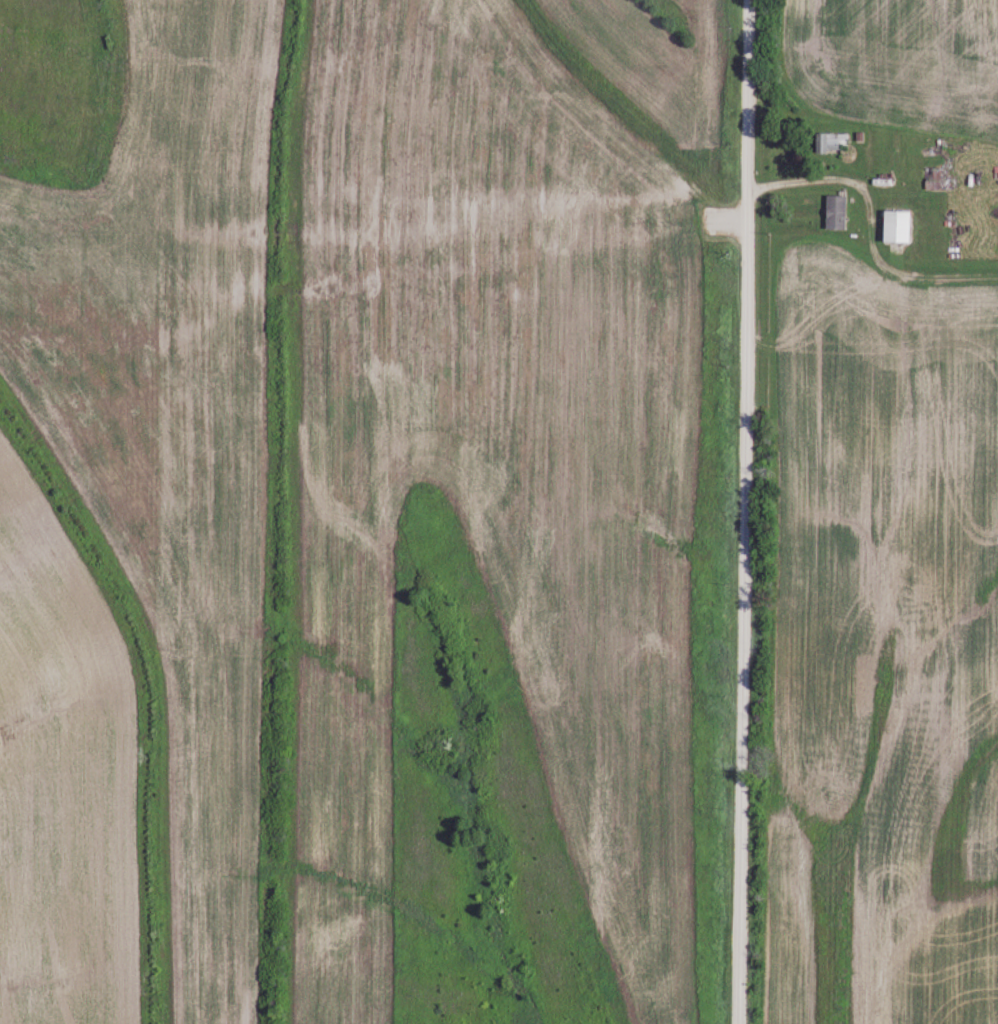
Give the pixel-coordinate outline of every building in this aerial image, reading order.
[(847,195),(827,194),(826,228),(846,228),(847,195)] [(884,240),(911,241),(911,209),(885,209),(884,240)]
